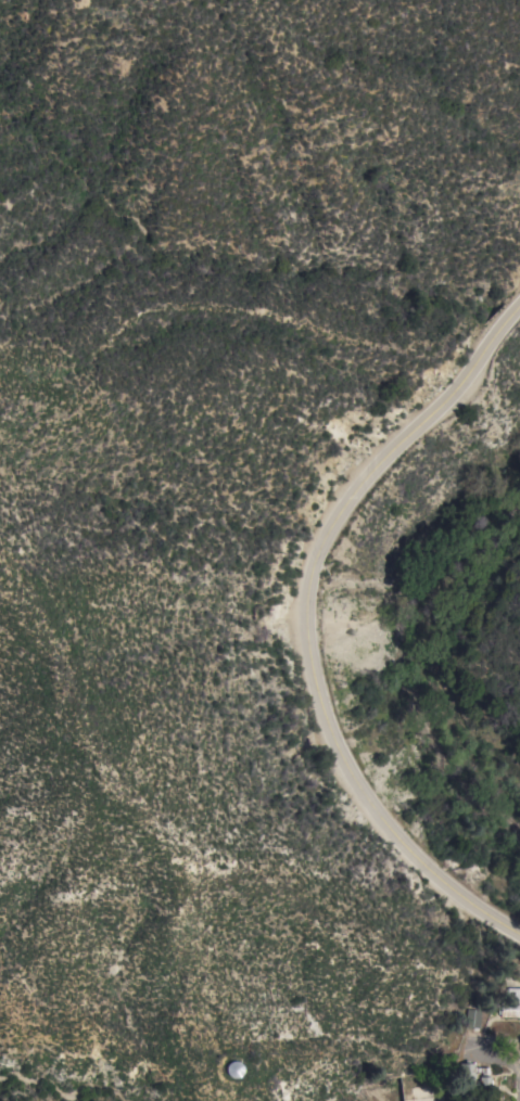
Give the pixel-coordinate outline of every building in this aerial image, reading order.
[(506,988),(519,989),(519,1018),(499,1017),(499,1002),(506,1002),(506,988)] [(479,1030),(465,1029),(467,1009),(481,1011),(479,1030)] [(465,1064),(465,1061),(469,1061),(469,1064),(475,1064),(475,1067),(489,1068),(487,1076),(491,1076),(491,1080),(492,1080),(491,1097),(460,1096),(460,1064),(465,1064)] [(240,1076),(238,1078),(236,1079),(234,1079),(231,1079),(230,1078),(228,1076),(226,1074),(225,1071),(226,1068),(227,1065),(229,1064),(230,1063),(233,1062),(236,1063),(239,1064),(241,1066),(242,1068),(242,1072),(242,1073),(240,1076)]
